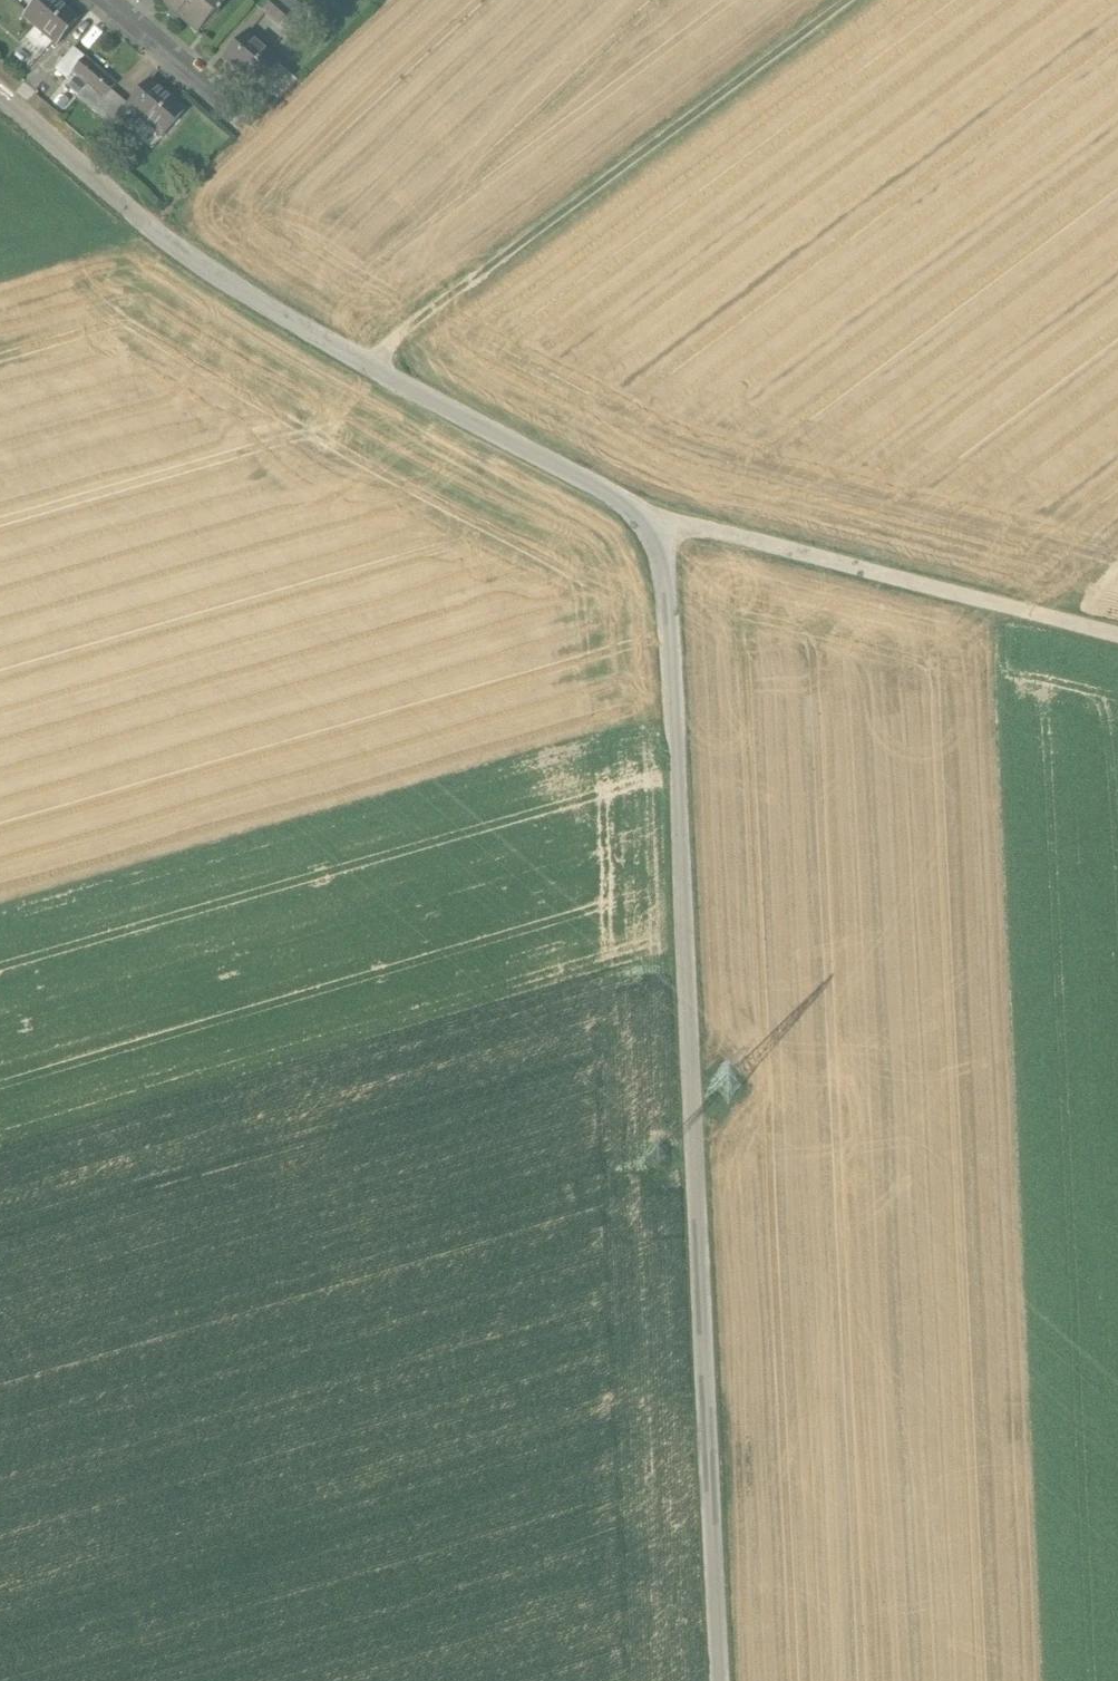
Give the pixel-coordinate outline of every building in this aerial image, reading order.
[(55,0),(39,0),(23,18),(58,48),(80,21),(55,0)] [(163,2),(200,34),(229,0),(165,0),(163,2)] [(264,11),(279,25),(292,11),(280,0),(274,0),(264,11)] [(282,62),(248,33),(225,59),(259,89),(261,86),(279,65),(282,62)] [(86,59),(73,74),(88,87),(101,72),(86,59)] [(279,65),(261,86),(279,101),(299,82),(279,65)] [(101,72),(88,87),(103,100),(116,85),(101,72)] [(185,111),(151,82),(128,109),(162,137),(185,111)]
